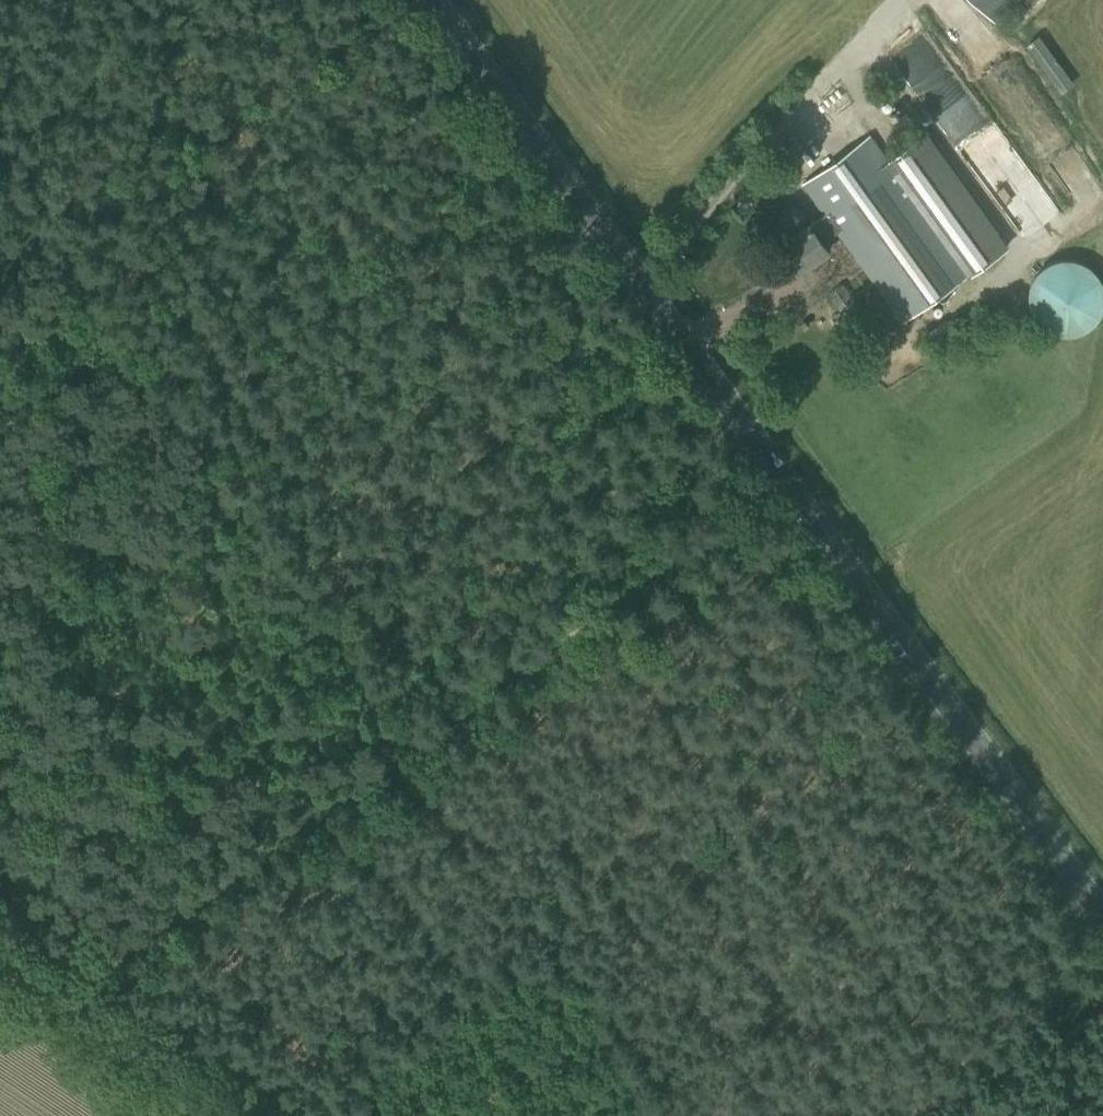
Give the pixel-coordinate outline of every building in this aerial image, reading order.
[(995,24),(1017,0),(970,0),(995,24)] [(825,213),(838,231),(902,322),(1008,247),(926,132),(886,160),(869,135),(803,183),(825,213)] [(999,183),(1021,230),(1053,215),(1031,169),(999,183)] [(822,243),(838,231),(825,213),(779,247),(797,273),(828,251),(822,243)] [(1102,320),(1085,256),(1029,271),(1046,335),(1102,320)] [(829,293),(851,325),(864,316),(841,284),(829,293)] [(982,318),(967,329),(975,340),(990,329),(982,318)]
